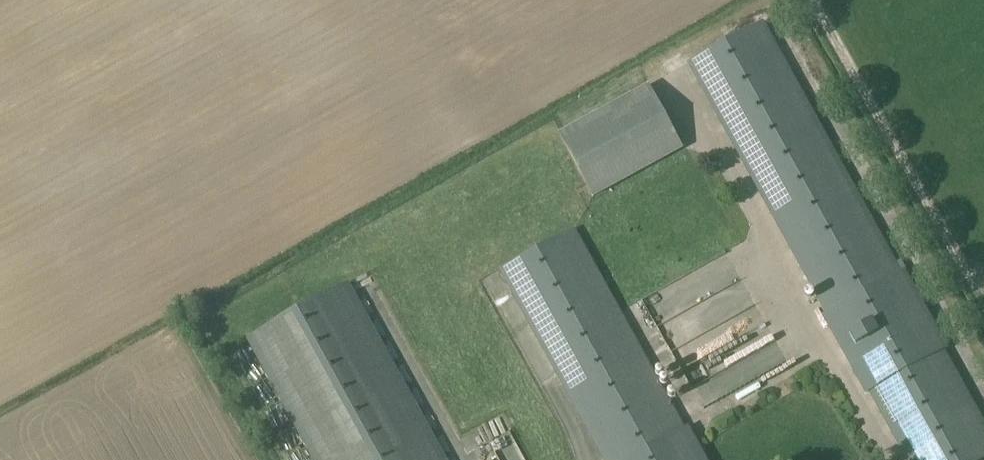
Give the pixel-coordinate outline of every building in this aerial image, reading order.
[(983,459),(983,421),(945,351),(948,349),(905,270),(901,272),(763,21),(687,63),(825,314),(821,316),(865,395),(868,393),(906,459),(983,459)] [(560,135),(594,197),(683,148),(649,86),(560,135)] [(689,426),(685,428),(575,228),(499,271),(602,459),(707,459),(689,426)] [(640,319),(653,342),(686,323),(680,312),(697,302),(702,312),(721,302),(709,280),(640,319)] [(349,283),(247,338),(314,459),(446,459),(349,283)] [(722,334),(685,355),(691,366),(729,345),(722,334)] [(769,359),(689,410),(697,423),(760,383),(754,375),(768,366),(773,374),(777,372),(769,359)]
